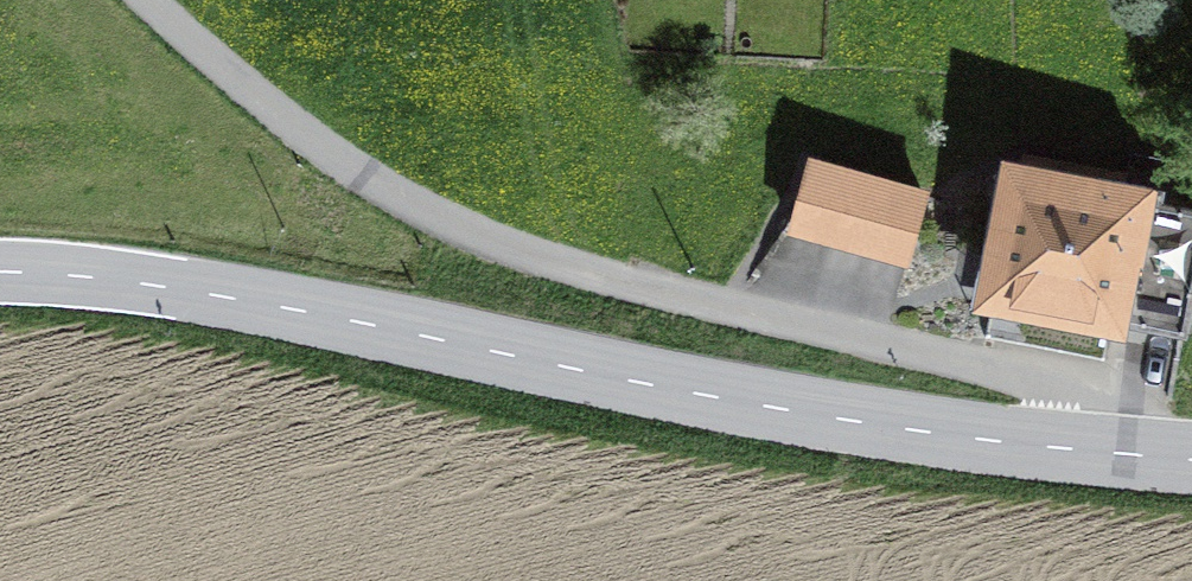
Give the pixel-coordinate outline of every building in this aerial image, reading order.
[(1185,336),(1191,301),(1191,213),(1162,207),(1165,192),(1125,184),(1127,176),(1024,156),(1020,179),(1015,178),(992,299),(1185,336)] [(925,197),(810,165),(792,227),(907,259),(925,197)]
